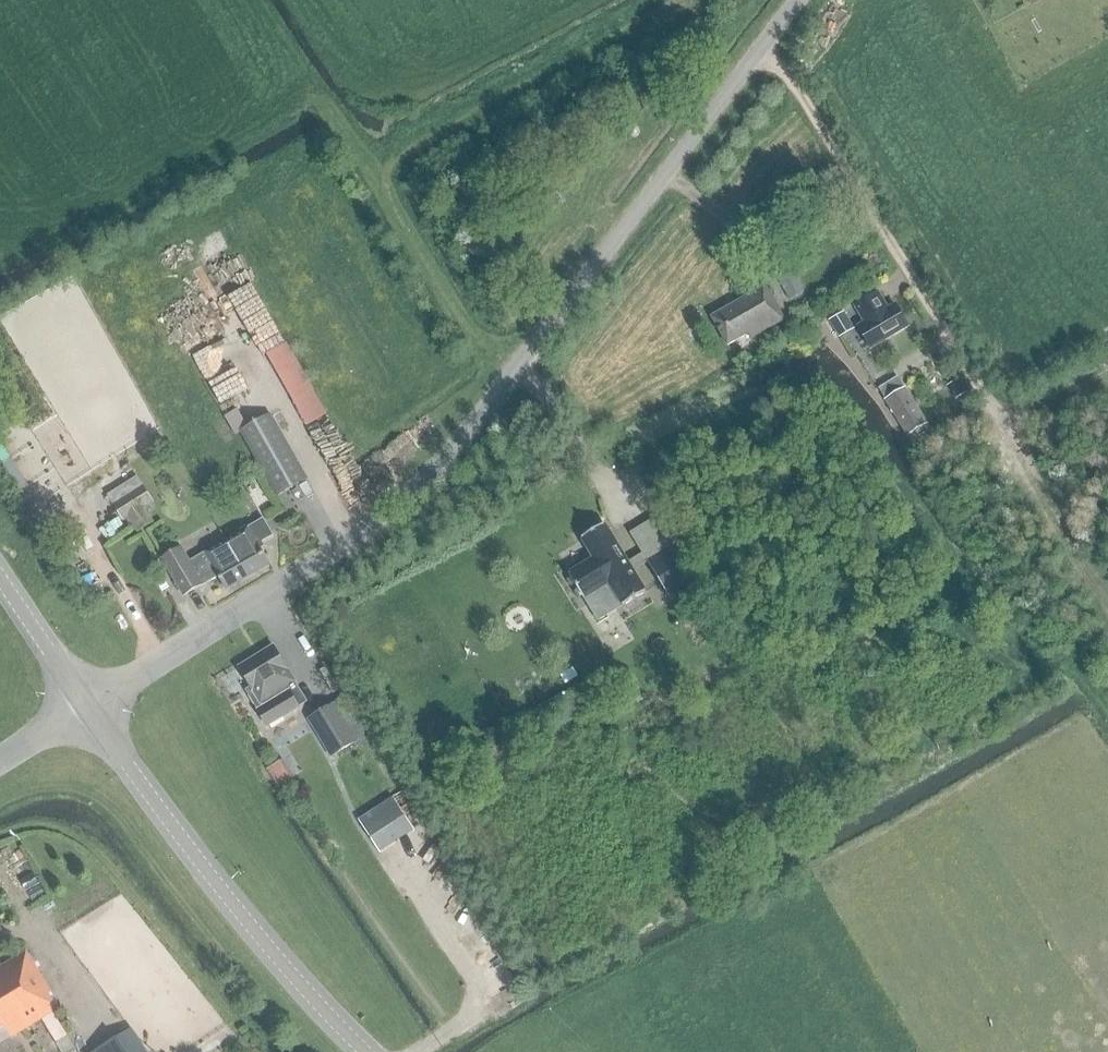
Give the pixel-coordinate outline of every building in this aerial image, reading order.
[(805,291),(794,273),(781,280),(792,299),(805,291)] [(713,316),(729,344),(749,334),(752,337),(786,318),(768,286),(713,316)] [(871,346),(908,325),(897,305),(889,310),(879,293),(856,306),(866,323),(860,326),(871,346)] [(842,312),(829,320),(836,331),(849,324),(842,312)] [(317,417),(272,318),(250,328),(294,427),(317,417)] [(928,424),(905,387),(885,400),(908,436),(928,424)] [(308,481),(271,414),(239,432),(277,498),(308,481)] [(123,520),(129,517),(136,528),(151,519),(143,507),(152,501),(143,487),(114,506),(123,520)] [(264,521),(227,542),(248,578),(269,566),(257,545),(272,536),(264,521)] [(583,599),(609,583),(623,607),(646,593),(604,525),(582,538),(595,559),(569,575),(583,599)] [(181,547),(162,558),(184,596),(202,586),(219,576),(227,590),(248,578),(227,542),(190,564),(181,547)] [(674,546),(647,562),(670,599),(696,584),(674,546)] [(240,668),(252,687),(246,691),(257,710),(256,711),(267,729),(307,704),(288,671),(273,648),(240,668)] [(359,743),(335,702),(307,719),(331,759),(359,743)] [(283,759),(269,768),(276,778),(290,769),(283,759)] [(362,826),(381,854),(415,831),(396,803),(362,826)] [(57,1011),(48,995),(51,993),(27,953),(0,969),(0,1045),(57,1011)]
